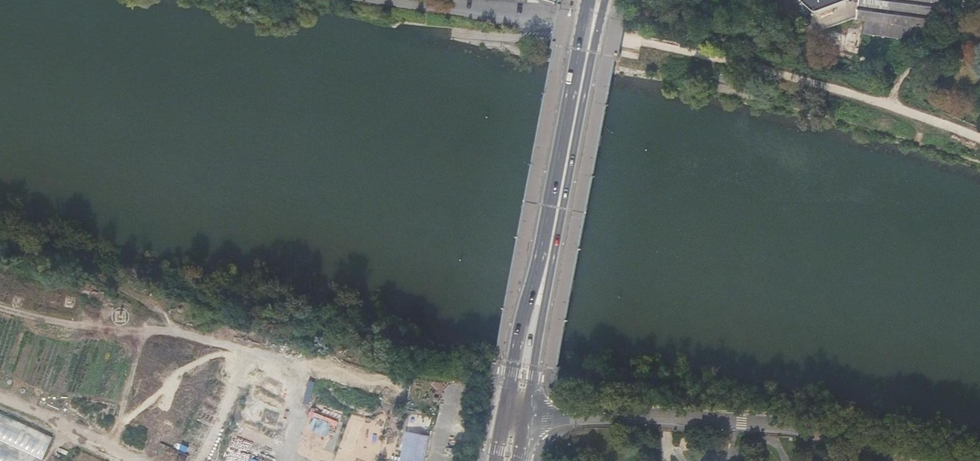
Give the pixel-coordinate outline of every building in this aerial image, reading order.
[(857,17),(851,1),(851,0),(800,0),(803,2),(802,3),(804,5),(805,4),(816,14),(822,29),(857,17)] [(857,17),(856,19),(865,20),(863,32),(907,40),(928,16),(936,0),(859,0),(857,17)] [(273,399),(287,404),(291,393),(277,388),(273,399)] [(269,408),(266,419),(280,422),(283,411),(269,408)] [(0,415),(0,460),(39,460),(50,438),(0,415)] [(396,460),(422,460),(426,435),(402,431),(396,460)] [(688,438),(682,439),(680,445),(684,450),(690,449),(692,443),(688,438)]
